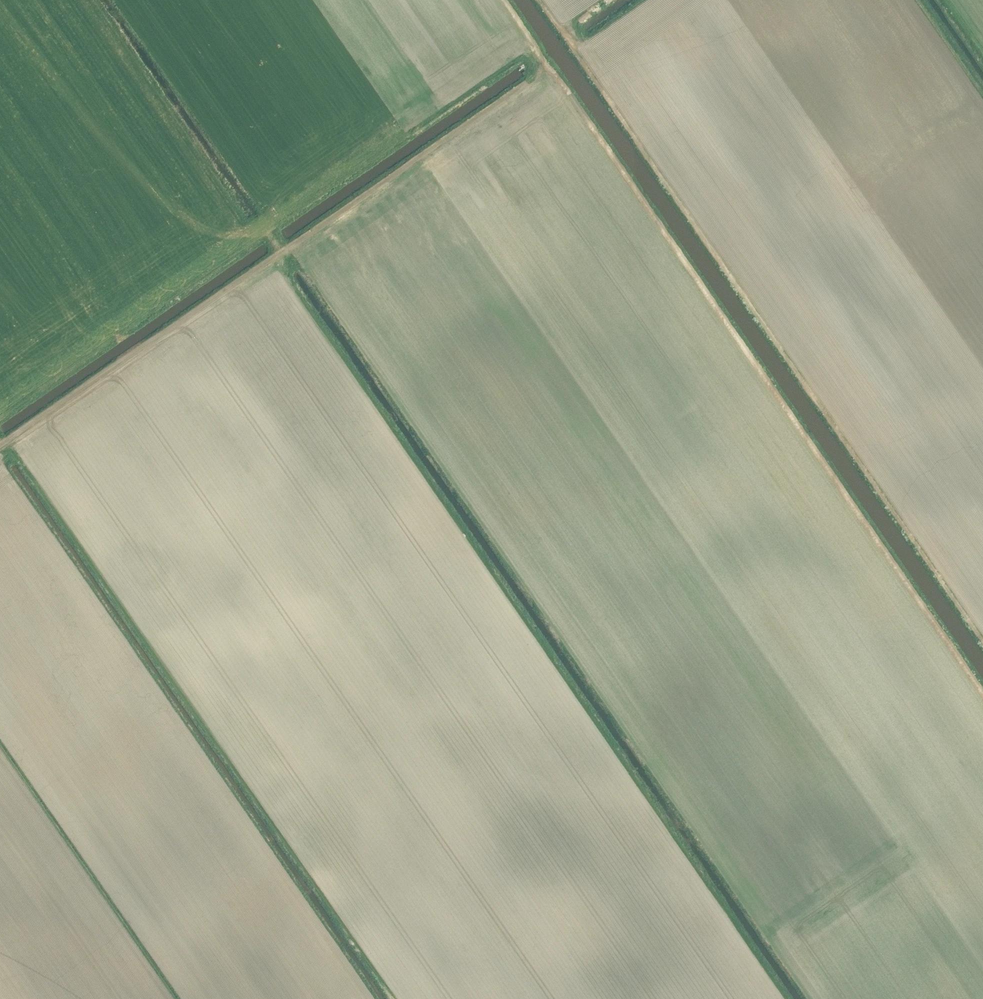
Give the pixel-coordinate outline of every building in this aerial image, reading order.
[(494,83),(498,90),(522,75),(518,69),(494,83)] [(282,236),(308,224),(305,218),(279,230),(282,236)] [(0,425),(0,427),(2,431),(19,422),(15,416),(0,425)]
